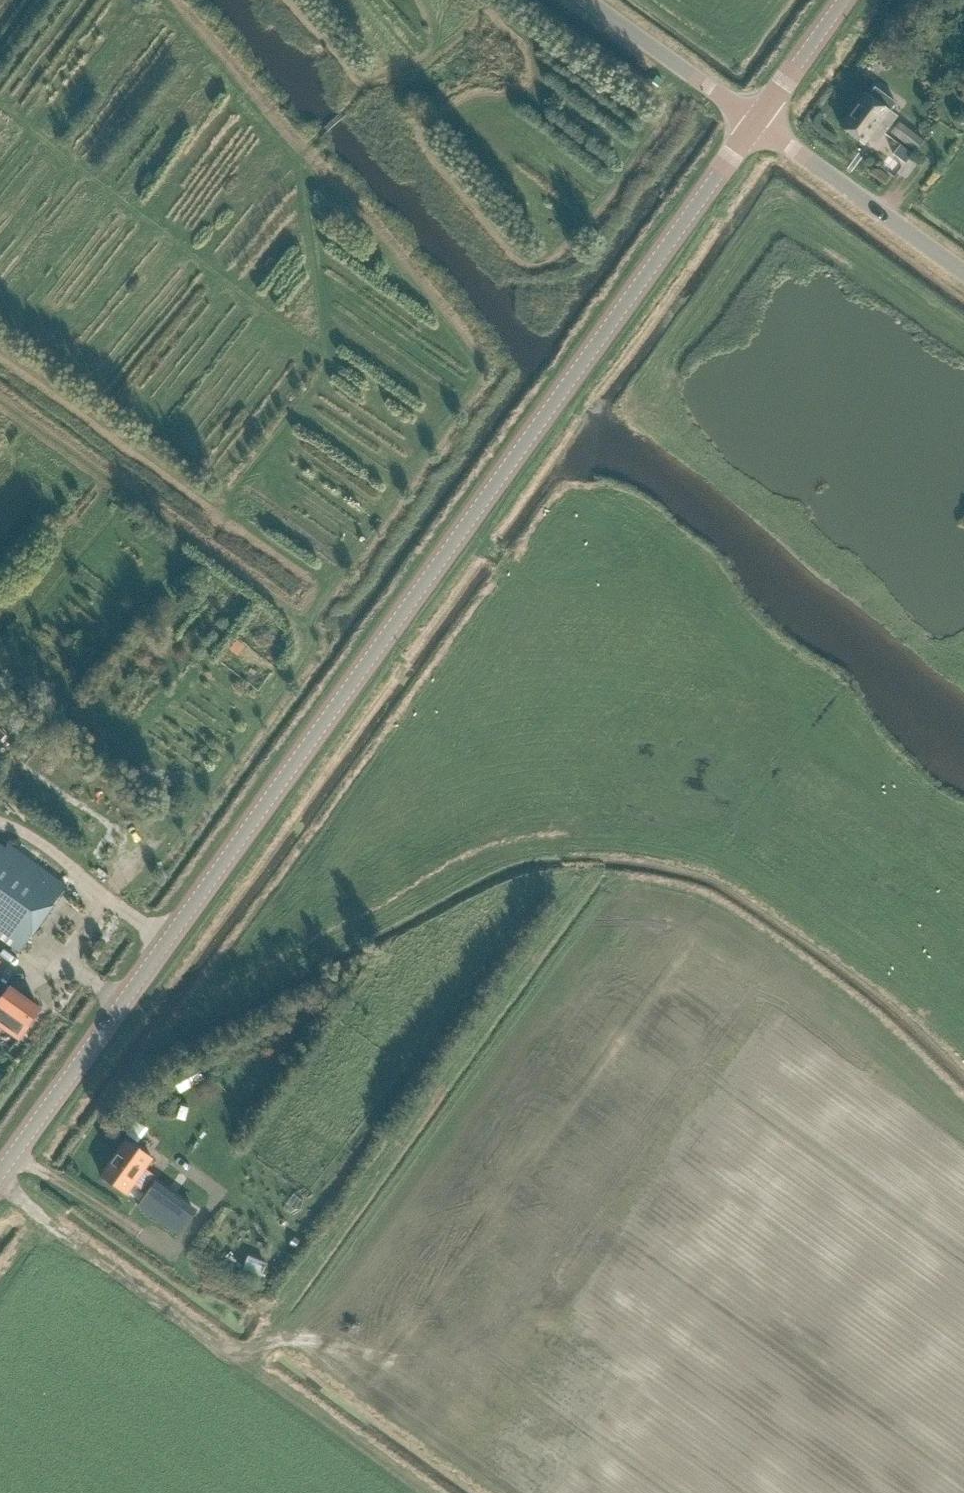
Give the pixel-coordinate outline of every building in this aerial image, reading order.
[(866,93),(853,110),(884,133),(895,119),(888,114),(896,103),(875,87),(869,95),(866,93)] [(884,133),(853,110),(841,126),(864,144),(867,141),(873,146),(884,133)] [(900,122),(891,133),(916,152),(924,141),(900,122)] [(900,145),(894,154),(907,163),(913,154),(900,145)] [(21,952),(68,889),(9,846),(7,849),(0,844),(0,937),(21,952)] [(3,984),(0,981),(0,1023),(19,1037),(39,1009),(3,984)] [(127,1140),(102,1176),(128,1195),(135,1185),(143,1190),(154,1175),(146,1169),(153,1159),(127,1140)] [(156,1181),(138,1207),(180,1236),(198,1211),(156,1181)] [(248,1256),(243,1270),(261,1276),(266,1262),(248,1256)]
